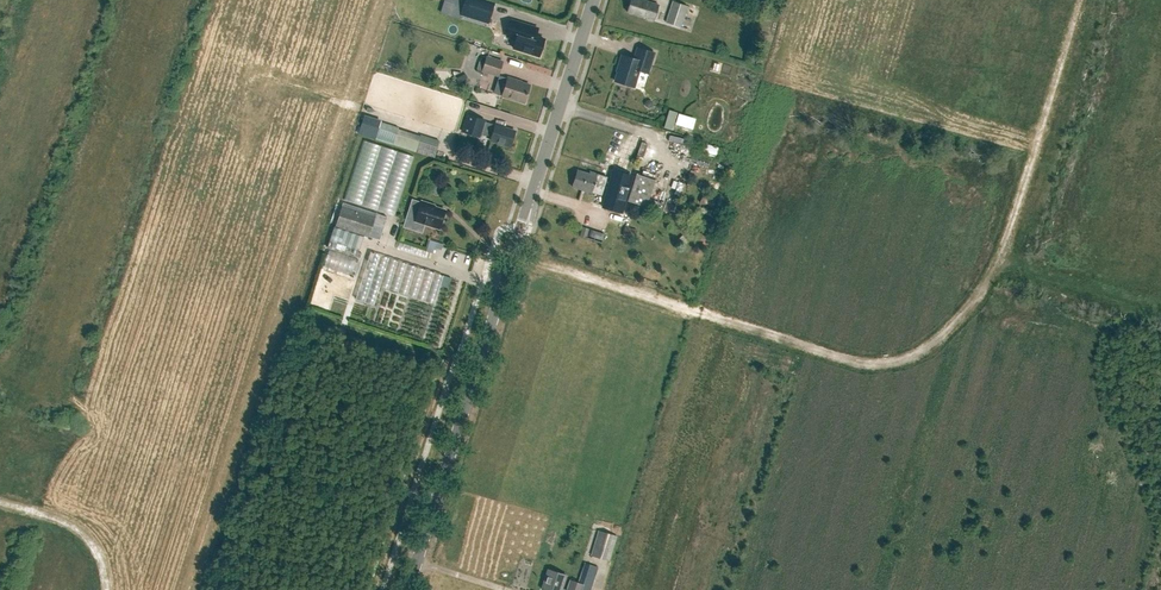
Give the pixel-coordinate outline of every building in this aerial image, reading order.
[(492,4),(479,0),(465,0),(463,8),(461,12),(487,21),(492,4)] [(627,11),(646,17),(646,19),(653,21),(658,4),(644,0),(631,0),(627,11)] [(667,21),(681,25),(688,5),(674,0),(667,21)] [(535,36),(538,28),(511,20),(506,36),(516,39),(513,48),(539,56),(544,39),(535,36)] [(648,73),(654,52),(638,47),(634,59),(622,55),(619,67),(620,67),(615,81),(634,87),(639,70),(648,73)] [(498,76),(503,60),(486,55),(481,71),(498,76)] [(463,74),(456,78),(460,86),(467,82),(463,74)] [(525,102),(530,85),(517,81),(517,80),(508,78),(502,95),(525,102)] [(646,100),(645,103),(645,106),(648,108),(651,107),(653,104),(652,101),(649,99),(646,100)] [(669,110),(664,128),(672,130),(677,112),(669,110)] [(681,124),(679,130),(690,134),(695,117),(677,111),(674,122),(681,124)] [(480,137),(481,133),(492,136),(491,140),(511,146),(515,131),(503,128),(504,126),(496,124),(495,125),(485,121),(485,120),(475,117),(470,133),(480,137)] [(380,122),(375,139),(393,144),(398,127),(380,122)] [(420,134),(420,135),(415,151),(433,157),(439,140),(420,134)] [(396,213),(413,153),(361,139),(344,199),(396,213)] [(590,174),(577,170),(572,186),(592,192),(602,195),(607,176),(590,171),(590,174)] [(632,175),(613,170),(603,207),(621,212),(632,175)] [(646,206),(652,187),(654,179),(636,173),(627,200),(646,206)] [(439,228),(442,218),(444,217),(445,214),(444,211),(445,210),(428,205),(429,203),(421,201),(415,220),(439,228)] [(709,217),(713,205),(700,202),(696,213),(709,217)] [(368,236),(375,216),(342,206),(335,225),(368,236)] [(437,237),(440,228),(424,224),(422,233),(437,237)] [(583,226),(580,236),(602,242),(604,233),(583,226)] [(635,239),(637,230),(629,228),(626,237),(635,239)] [(398,241),(396,248),(425,256),(427,250),(398,241)] [(355,279),(434,301),(439,286),(446,288),(450,274),(369,251),(366,260),(361,258),(355,279)] [(609,561),(617,536),(598,530),(590,555),(609,561)] [(598,567),(584,563),(578,582),(570,579),(567,589),(561,588),(566,575),(549,569),(542,589),(547,589),(590,589),(598,567)]
